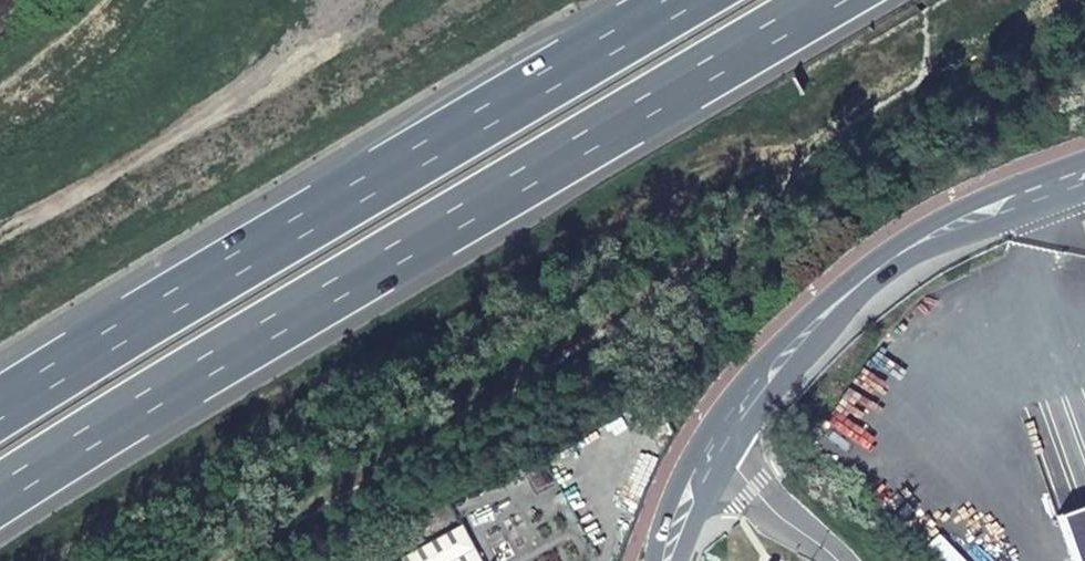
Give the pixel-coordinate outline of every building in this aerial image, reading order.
[(1057,506),(1076,560),(1084,560),(1084,496),(1057,506)] [(459,526),(395,560),(478,560),(459,526)]
